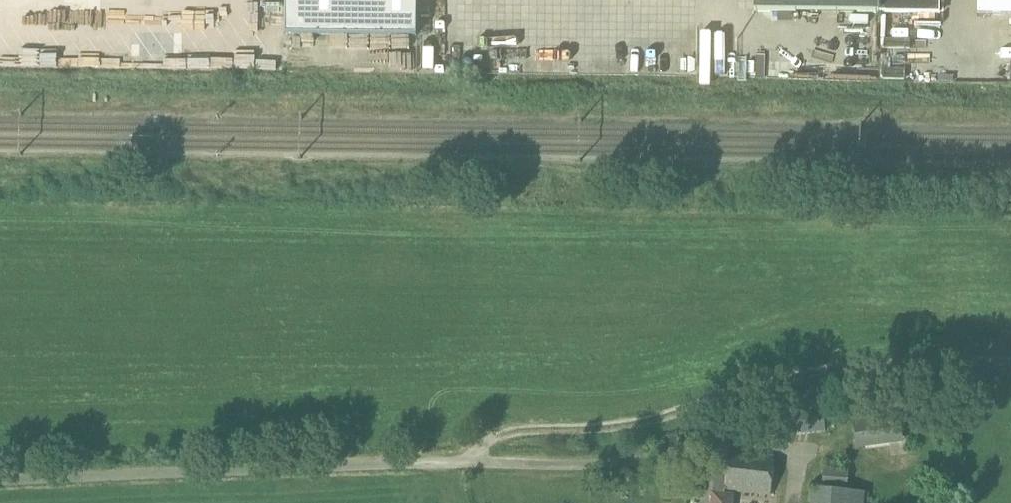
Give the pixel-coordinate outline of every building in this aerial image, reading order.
[(286,35),(417,36),(418,0),(287,0),(286,35)] [(755,11),(884,12),(884,0),(755,0),(755,11)] [(884,12),(941,13),(941,0),(884,0),(884,12)] [(978,14),(1010,15),(1010,0),(978,0),(978,14)] [(854,38),(855,25),(824,24),(824,38),(854,38)] [(827,432),(825,410),(766,415),(768,436),(827,432)] [(900,417),(861,421),(863,436),(864,441),(901,437),(900,417)] [(734,495),(725,494),(725,490),(772,497),(776,456),(728,450),(726,474),(716,473),(713,502),(733,502),(734,495)] [(812,502),(871,502),(871,493),(866,493),(866,492),(849,490),(850,469),(825,467),(823,488),(813,488),(812,502)]
